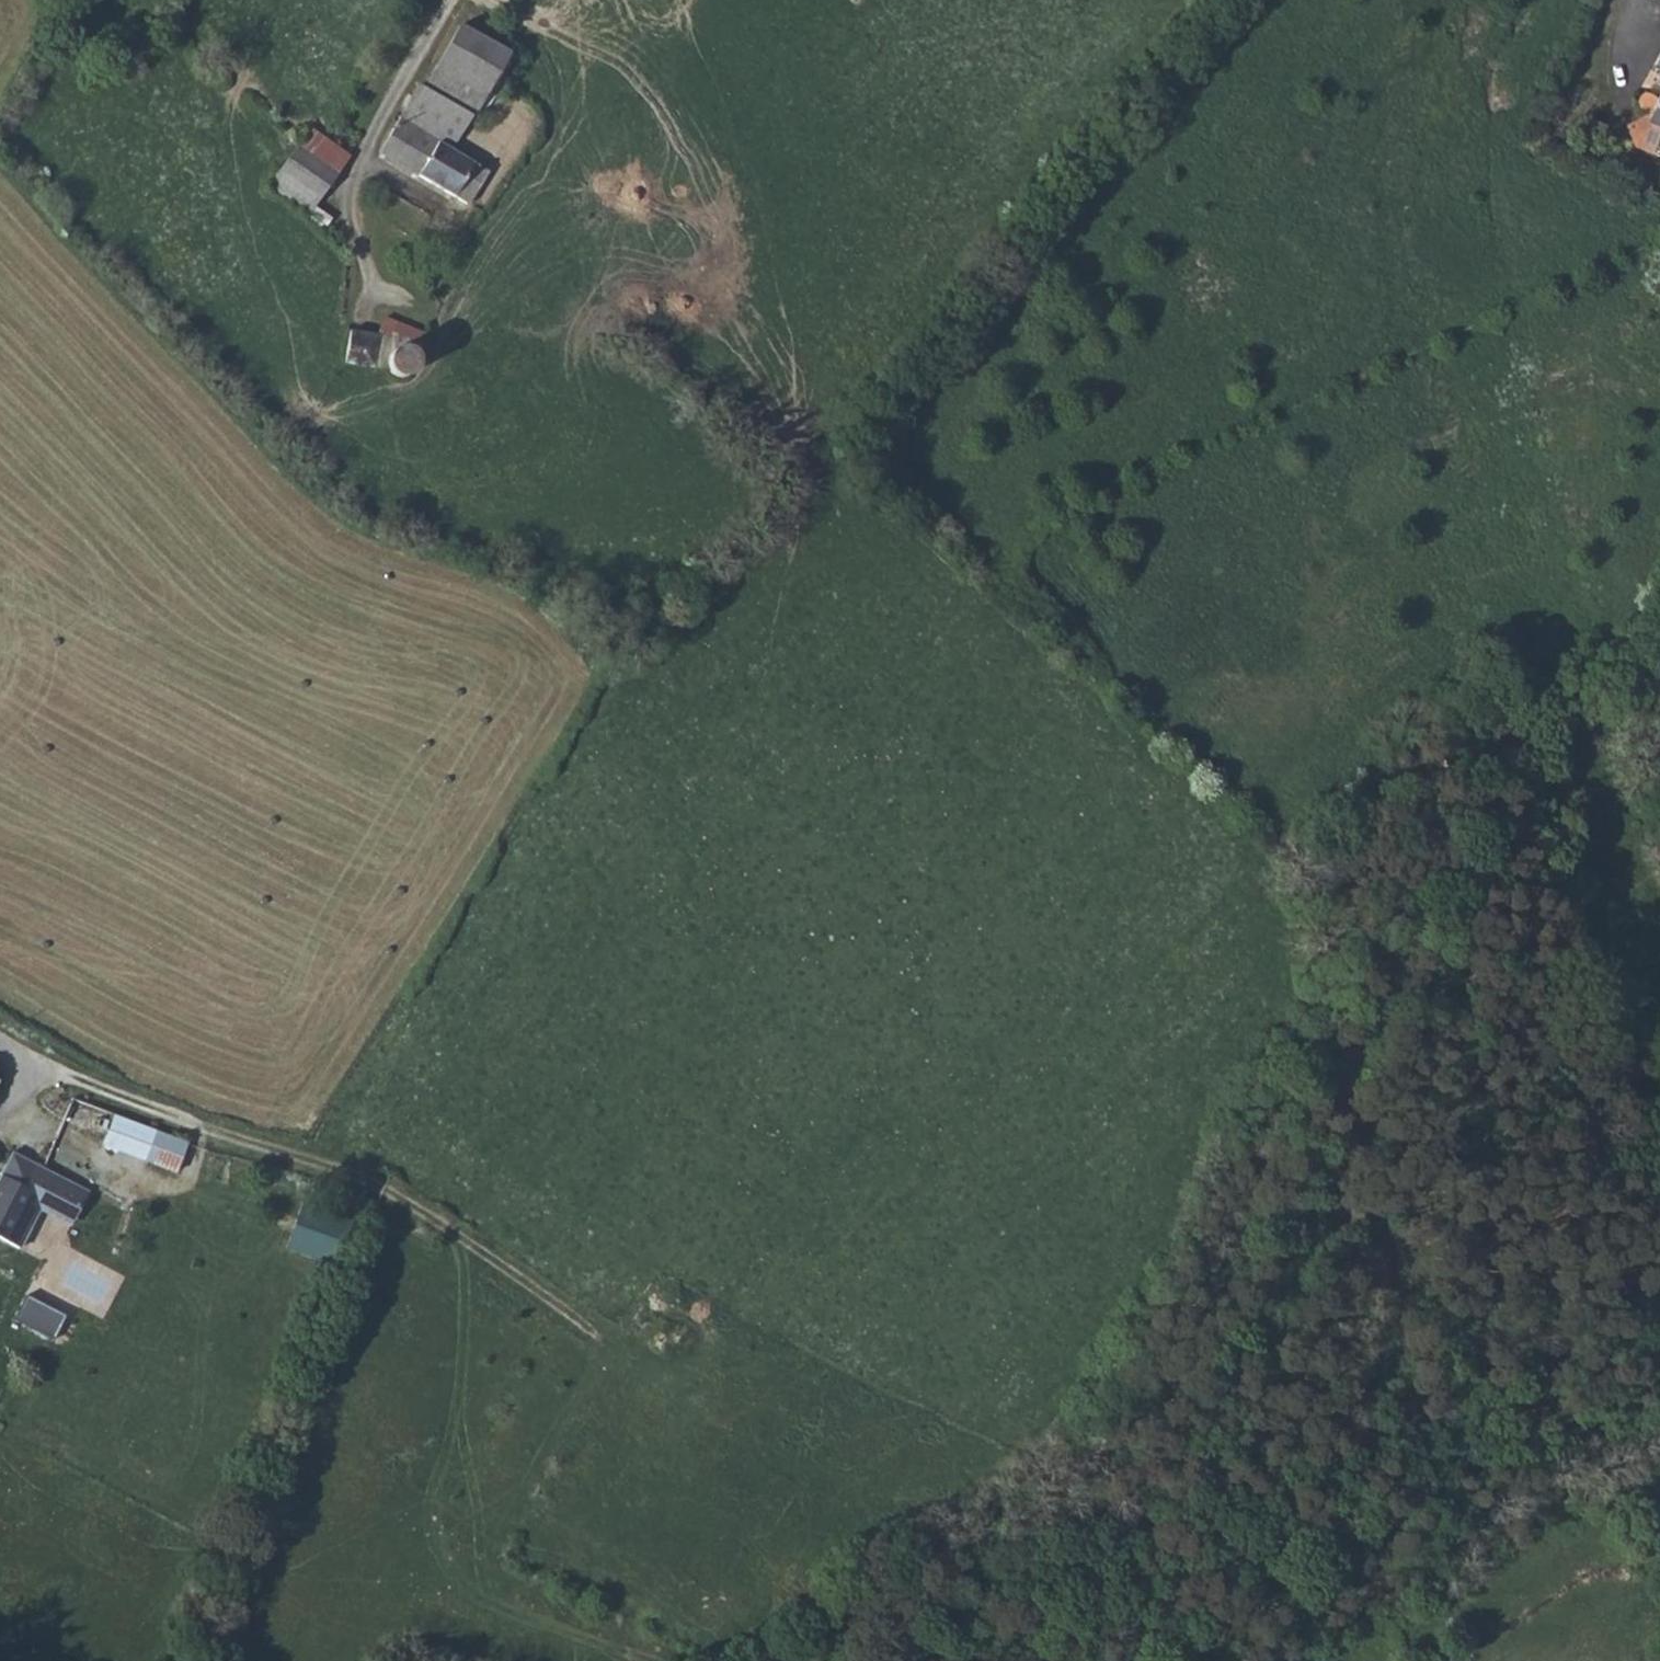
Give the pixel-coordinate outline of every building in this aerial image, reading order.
[(430,131),(401,115),(400,118),(446,145),(465,112),(474,114),(488,92),(496,96),(517,59),(508,46),(458,23),(424,87),(447,101),(430,131)] [(424,87),(418,84),(401,115),(430,131),(447,101),(424,87)] [(1655,96),(1645,92),(1639,105),(1652,112),(1651,115),(1629,126),(1638,143),(1657,152),(1659,145),(1659,89),(1655,96)] [(446,145),(400,118),(381,151),(469,202),(490,169),(446,145)] [(269,183),(304,207),(330,225),(357,186),(298,145),(269,183)] [(385,188),(370,181),(362,195),(375,202),(385,188)] [(389,368),(391,378),(409,380),(418,372),(418,354),(429,333),(400,320),(392,335),(353,328),(348,359),(389,368)] [(183,1143),(110,1114),(101,1142),(174,1171),(183,1143)] [(10,1151),(0,1169),(0,1187),(37,1206),(68,1222),(85,1189),(10,1151)] [(0,1187),(0,1238),(17,1246),(37,1206),(0,1187)] [(298,1200),(282,1246),(341,1267),(358,1222),(298,1200)]
